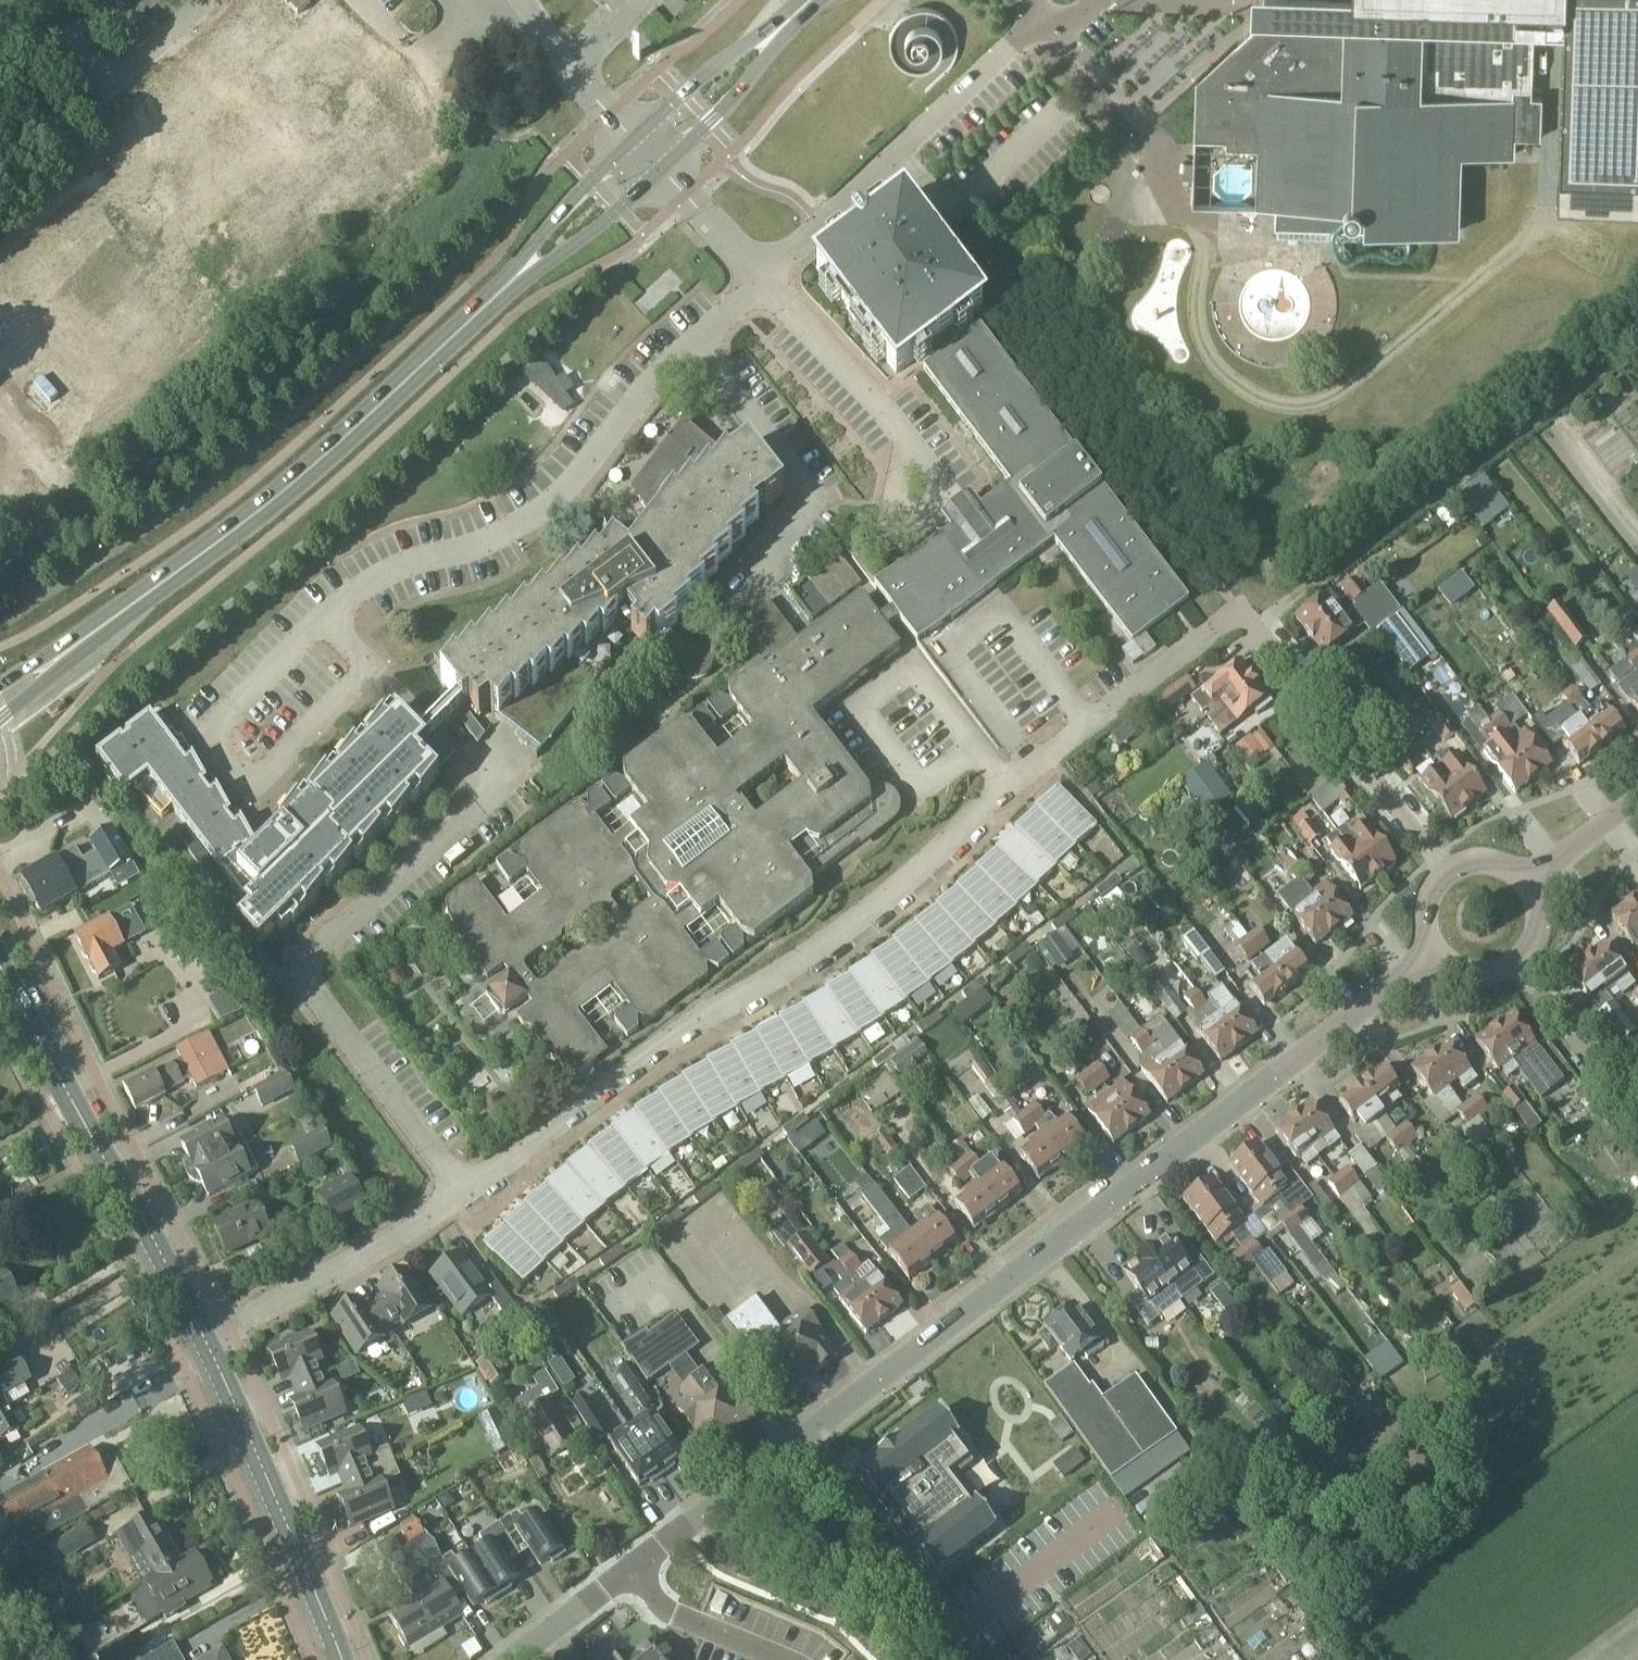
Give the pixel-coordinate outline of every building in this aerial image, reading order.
[(1194,140),(1228,140),(1228,148),(1261,149),(1260,206),(1276,206),(1276,226),(1278,226),(1278,234),(1339,236),(1351,237),(1372,237),(1372,236),(1372,229),(1458,232),(1461,154),(1514,156),(1514,137),(1540,138),(1541,138),(1542,97),(1532,97),(1532,89),(1541,89),(1541,88),(1533,87),(1534,27),(1561,28),(1564,28),(1566,28),(1567,0),(1264,0),(1263,18),(1263,19),(1237,42),(1196,80),(1196,82),(1194,140)] [(1558,176),(1559,176),(1558,207),(1637,209),(1637,0),(1567,0),(1566,28),(1564,28),(1564,31),(1563,31),(1558,176)] [(958,44),(958,40),(957,35),(956,32),(955,29),(954,26),(952,24),(950,21),(948,18),(946,16),(944,14),(941,13),(939,11),(936,10),(933,9),(931,8),(928,7),(925,7),(922,7),(919,7),(916,8),(913,8),(910,9),(907,11),(905,12),(903,14),(900,15),(898,17),(897,19),(895,22),(894,24),(892,27),(891,29),(891,32),(890,35),(890,37),(890,40),(890,43),(891,46),(892,48),(893,51),(894,53),(895,55),(897,57),(898,59),(900,61),(902,63),(904,64),(906,65),(909,66),(911,67),(913,67),(917,68),(922,67),(924,67),(926,66),(929,65),(933,63),(935,61),(936,60),(948,70),(950,68),(952,65),(954,62),(955,58),(957,55),(958,51),(958,48),(958,44)] [(929,348),(947,334),(983,306),(904,202),(867,230),(861,222),(856,222),(853,224),(852,229),(858,237),(817,268),(897,372),(929,348)] [(947,334),(929,348),(936,358),(924,368),(1011,482),(887,577),(858,540),(847,548),(893,609),(887,615),(894,624),(901,619),(919,642),(1055,538),(1145,656),(1157,647),(1145,632),(1190,598),(981,324),(958,341),(953,335),(950,338),(947,334)] [(554,399),(562,393),(544,367),(530,377),(554,399)] [(632,488),(655,519),(630,552),(615,541),(615,540),(614,540),(604,553),(592,544),(591,543),(574,560),(558,575),(541,590),(523,603),(509,613),(486,627),(465,638),(433,654),(447,672),(441,679),(457,699),(420,735),(427,742),(462,706),(462,707),(469,702),(479,716),(490,708),(494,712),(494,711),(542,748),(633,631),(647,642),(656,632),(662,637),(667,629),(678,621),(675,616),(692,603),(688,599),(705,586),(702,581),(719,568),(715,564),(732,551),(729,546),(746,533),(742,529),(759,516),(756,511),(765,504),(765,505),(785,490),(750,444),(731,458),(684,421),(632,488)] [(1483,534),(1476,540),(1482,547),(1489,542),(1483,534)] [(838,551),(807,575),(819,591),(805,602),(816,617),(831,606),(862,582),(838,551)] [(1462,571),(1438,590),(1451,607),(1475,588),(1462,571)] [(1349,615),(1357,609),(1354,605),(1370,593),(1370,592),(1365,587),(1361,582),(1359,583),(1356,579),(1342,589),(1345,593),(1344,594),(1347,598),(1340,603),(1331,592),(1296,619),(1307,633),(1319,624),(1322,628),(1326,625),(1330,630),(1342,620),(1349,615)] [(1370,592),(1370,593),(1354,605),(1357,609),(1349,615),(1342,620),(1330,630),(1326,625),(1322,628),(1319,624),(1307,633),(1325,655),(1359,629),(1367,639),(1391,619),(1378,604),(1385,598),(1382,594),(1378,587),(1377,586),(1370,592)] [(693,714),(695,727),(683,722),(664,737),(669,744),(648,760),(643,753),(624,767),(625,780),(613,775),(602,784),(615,801),(632,788),(635,792),(634,796),(642,807),(646,807),(647,807),(650,811),(613,839),(610,835),(610,834),(611,831),(602,820),(599,820),(595,816),(611,804),(598,786),(587,795),(589,808),(577,803),(558,817),(563,824),(543,840),(537,833),(518,848),(520,861),(507,856),(496,864),(510,881),(526,869),(529,872),(529,873),(528,876),(537,888),(540,887),(541,888),(544,892),(508,920),(482,886),(471,895),(466,888),(447,902),(448,915),(458,929),(457,932),(473,953),(477,953),(481,958),(480,967),(488,977),(504,965),(510,973),(496,983),(488,990),(487,995),(499,1012),(505,1013),(513,1006),(514,1006),(527,996),(533,1003),(517,1016),(525,1026),(533,1027),(538,1033),(539,1035),(538,1038),(553,1058),(557,1058),(566,1070),(578,1075),(597,1060),(592,1053),(603,1045),(578,1012),(615,985),(617,988),(616,992),(625,1003),(628,1003),(631,1007),(615,1019),(628,1037),(639,1028),(638,1015),(650,1020),(669,1006),(664,999),(684,983),(690,990),(709,975),(706,963),(719,967),(730,959),(717,942),(701,954),(699,951),(698,950),(699,947),(690,935),(687,936),(684,932),(720,904),(723,908),(722,911),(730,922),(734,922),(737,926),(720,939),(734,956),(745,948),(743,934),(755,940),(757,938),(814,895),(813,882),(811,879),(883,824),(881,806),(885,802),(873,788),(870,790),(813,715),(901,648),(887,629),(894,624),(887,615),(880,620),(862,596),(800,643),(792,633),(794,632),(790,626),(779,613),(779,612),(774,606),(769,599),(761,604),(754,610),(746,616),(741,616),(739,613),(736,611),(732,610),(727,611),(724,614),(722,618),(722,622),(691,647),(667,629),(662,637),(674,646),(672,648),(671,651),(670,654),(670,656),(670,659),(670,661),(670,663),(671,666),(673,669),(675,672),(677,675),(680,677),(685,679),(688,680),(691,680),(695,680),(700,679),(704,677),(707,674),(710,671),(713,665),(714,661),(714,658),(714,656),(738,637),(754,657),(753,657),(758,664),(764,671),(754,679),(748,672),(729,687),(731,700),(718,695),(707,703),(720,720),(737,708),(740,712),(739,715),(748,726),(751,726),(755,731),(719,759),(715,754),(716,751),(708,739),(704,739),(701,736),(701,735),(717,723),(704,706),(693,714)] [(1576,649),(1589,640),(1560,603),(1548,613),(1576,649)] [(1430,658),(1397,616),(1377,632),(1409,673),(1430,658)] [(1592,622),(1604,638),(1608,635),(1596,619),(1592,622)] [(1617,649),(1619,651),(1621,650),(1637,673),(1637,633),(1617,649)] [(1602,685),(1586,664),(1578,653),(1567,662),(1591,694),(1602,685)] [(1380,665),(1375,657),(1368,662),(1374,669),(1380,665)] [(1242,660),(1203,690),(1192,699),(1203,714),(1212,706),(1236,688),(1239,692),(1243,689),(1247,693),(1260,683),(1242,660)] [(1627,683),(1620,689),(1622,691),(1625,696),(1637,712),(1637,675),(1627,683)] [(1195,689),(1187,678),(1154,702),(1162,713),(1195,689)] [(1274,702),(1260,683),(1247,693),(1243,689),(1239,692),(1236,688),(1212,706),(1220,716),(1224,713),(1234,725),(1255,708),(1259,713),(1274,702)] [(1573,687),(1562,696),(1601,747),(1623,730),(1604,705),(1600,707),(1598,704),(1590,710),(1573,687)] [(1520,732),(1515,725),(1528,715),(1515,697),(1513,694),(1512,695),(1495,707),(1500,713),(1489,721),(1499,735),(1505,731),(1506,732),(1511,739),(1516,746),(1525,758),(1521,762),(1523,765),(1519,768),(1530,782),(1553,764),(1525,728),(1520,732)] [(1601,747),(1562,696),(1553,703),(1569,726),(1557,735),(1579,764),(1601,747)] [(1456,733),(1446,720),(1445,718),(1445,719),(1433,705),(1423,714),(1433,727),(1444,742),(1456,733)] [(121,736),(96,755),(113,777),(126,793),(134,787),(162,817),(172,807),(196,838),(187,845),(186,844),(185,845),(220,891),(221,890),(220,889),(230,882),(231,883),(247,903),(248,905),(246,907),(249,911),(251,912),(239,924),(259,945),(278,926),(302,903),(307,907),(306,908),(307,909),(325,886),(322,884),(331,875),(335,879),(334,880),(336,881),(353,858),(351,856),(360,847),(364,851),(363,852),(364,853),(382,830),(380,828),(389,819),(393,823),(392,824),(393,825),(411,802),(409,800),(417,791),(421,795),(421,796),(422,797),(439,774),(438,774),(437,772),(435,771),(419,754),(417,752),(427,742),(420,735),(397,711),(395,713),(397,715),(398,716),(390,725),(389,724),(384,719),(366,740),(369,743),(369,744),(361,752),(360,752),(356,747),(355,747),(338,769),(340,771),(341,772),(333,781),(332,780),(328,776),(327,775),(326,774),(309,797),(311,799),(312,800),(303,809),(303,808),(299,804),(299,803),(298,802),(298,803),(280,825),(283,828),(275,836),(273,838),(260,851),(258,853),(253,848),(256,845),(255,844),(242,819),(240,820),(241,821),(236,826),(235,825),(229,816),(232,814),(231,812),(230,811),(217,788),(216,788),(217,790),(211,794),(210,793),(204,784),(208,781),(207,780),(193,756),(192,757),(193,758),(187,762),(179,753),(180,752),(167,735),(150,713),(126,732),(128,735),(123,739),(121,736)] [(1418,717),(1408,726),(1416,737),(1427,728),(1418,717)] [(1263,731),(1254,737),(1252,735),(1235,748),(1248,764),(1265,751),(1266,753),(1275,747),(1263,731)] [(1502,736),(1491,744),(1492,745),(1484,751),(1488,757),(1516,792),(1530,782),(1519,768),(1523,765),(1521,762),(1525,758),(1516,746),(1511,739),(1506,732),(1502,736)] [(1417,762),(1406,748),(1409,746),(1398,733),(1380,748),(1390,760),(1394,757),(1405,771),(1417,762)] [(1456,754),(1451,758),(1444,750),(1437,756),(1443,764),(1449,772),(1445,776),(1447,779),(1455,789),(1469,807),(1486,794),(1457,756),(1456,754)] [(1222,766),(1217,760),(1211,765),(1216,771),(1222,766)] [(1469,807),(1455,789),(1447,779),(1445,776),(1449,772),(1443,764),(1421,781),(1432,795),(1427,799),(1434,808),(1439,804),(1447,814),(1452,820),(1454,818),(1457,820),(1466,812),(1466,810),(1469,807)] [(1091,779),(1084,784),(1094,797),(1101,792),(1091,779)] [(1362,806),(1351,791),(1349,793),(1340,781),(1315,801),(1324,812),(1340,799),(1352,815),(1362,806)] [(1304,795),(1307,792),(1300,783),(1297,785),(1304,795)] [(1039,805),(1078,844),(1092,830),(1095,826),(1096,827),(1098,824),(1059,785),(1056,788),(1060,792),(1056,795),(1052,791),(1039,805)] [(1078,844),(1039,805),(1035,808),(1039,812),(1036,816),(1032,812),(1019,825),(1060,863),(1073,850),(1072,849),(1076,846),(1078,844)] [(1255,809),(1249,813),(1254,819),(1255,818),(1258,816),(1260,815),(1255,809)] [(1322,835),(1320,833),(1303,811),(1292,820),(1299,829),(1299,830),(1311,845),(1322,835)] [(1344,839),(1345,838),(1352,846),(1356,844),(1379,876),(1383,873),(1385,874),(1395,867),(1394,864),(1397,862),(1392,857),(1362,817),(1348,828),(1340,834),(1344,839)] [(1013,832),(1000,846),(1039,885),(1054,870),(1053,869),(1056,866),(1057,866),(1060,863),(1019,825),(1016,828),(1020,832),(1017,836),(1013,832)] [(22,881),(19,883),(23,889),(26,888),(40,914),(90,886),(108,875),(132,861),(113,829),(112,827),(90,840),(97,852),(83,860),(76,847),(74,848),(20,879),(22,881)] [(1338,831),(1333,835),(1328,840),(1334,848),(1331,851),(1361,890),(1379,876),(1356,844),(1352,846),(1345,838),(1344,839),(1340,834),(1338,831)] [(1039,885),(1000,846),(997,848),(1001,852),(997,856),(994,852),(981,864),(1020,905),(1034,891),(1033,890),(1036,887),(1037,887),(1039,885)] [(1306,884),(1313,879),(1290,849),(1279,858),(1290,872),(1298,882),(1302,888),(1306,884)] [(1020,905),(981,864),(978,868),(981,872),(978,875),(974,871),(960,884),(998,925),(1013,911),(1012,910),(1016,907),(1016,908),(1020,905)] [(1118,875),(1107,883),(1113,890),(1123,882),(1118,875)] [(1313,892),(1306,884),(1302,888),(1298,882),(1296,883),(1280,896),(1317,945),(1334,932),(1313,904),(1319,900),(1317,898),(1313,892)] [(1113,890),(1107,883),(1097,891),(1103,898),(1113,890)] [(1317,898),(1319,900),(1313,904),(1334,932),(1352,918),(1325,883),(1313,892),(1317,898)] [(954,890),(940,903),(976,945),(992,931),(991,930),(995,927),(995,928),(998,925),(960,884),(958,887),(961,891),(957,894),(954,890)] [(162,891),(148,898),(162,924),(176,917),(162,891)] [(1611,917),(1633,945),(1637,943),(1637,945),(1637,923),(1637,922),(1637,908),(1633,901),(1611,917)] [(933,909),(919,921),(954,964),(970,950),(973,947),(976,945),(940,903),(937,905),(941,909),(937,913),(933,909)] [(131,906),(109,918),(109,917),(74,936),(82,949),(80,953),(83,958),(87,959),(90,964),(89,969),(91,973),(95,974),(98,979),(118,968),(108,950),(144,931),(131,906)] [(1073,909),(1063,917),(1068,924),(1078,916),(1073,909)] [(1038,926),(1045,921),(1038,913),(1031,919),(1038,926)] [(1068,924),(1063,917),(1053,925),(1058,932),(1068,924)] [(1248,937),(1235,920),(1231,924),(1224,929),(1237,945),(1248,937)] [(954,964),(919,921),(916,923),(919,927),(915,931),(912,926),(897,938),(931,982),(948,969),(947,968),(951,966),(954,964)] [(1248,937),(1261,953),(1272,944),(1259,928),(1248,937)] [(1195,931),(1182,940),(1198,961),(1199,960),(1200,960),(1209,953),(1210,951),(1195,931)] [(183,963),(197,955),(184,932),(170,940),(183,963)] [(1054,934),(1036,947),(1040,951),(1051,967),(1056,964),(1071,953),(1059,937),(1056,932),(1054,934)] [(1261,953),(1248,937),(1237,945),(1250,962),(1261,953)] [(931,982),(897,938),(895,940),(898,945),(894,948),(890,943),(874,956),(907,1001),(925,987),(928,984),(929,984),(931,982)] [(1287,943),(1266,959),(1289,988),(1310,972),(1287,943)] [(1597,980),(1606,993),(1617,985),(1623,994),(1636,984),(1606,943),(1589,955),(1602,972),(1598,974),(1600,978),(1597,980)] [(1018,952),(1023,958),(1033,950),(1028,944),(1018,952)] [(1226,972),(1210,951),(1209,953),(1200,960),(1216,980),(1226,972)] [(1023,958),(1018,952),(1008,960),(1013,966),(1023,958)] [(1602,972),(1589,955),(1569,970),(1579,985),(1567,994),(1592,1026),(1604,1018),(1597,1009),(1611,999),(1606,993),(1597,980),(1600,978),(1598,974),(1602,972)] [(907,1001),(874,956),(873,957),(876,962),(871,965),(868,960),(853,971),(885,1017),(902,1005),(902,1004),(905,1002),(906,1002),(907,1001)] [(1266,959),(1246,975),(1254,984),(1251,987),(1266,1007),(1289,988),(1266,959)] [(401,969),(394,968),(387,973),(386,981),(391,987),(399,988),(405,983),(406,975),(401,969)] [(846,976),(831,987),(861,1033),(878,1022),(878,1021),(882,1019),(885,1017),(853,971),(850,973),(853,978),(849,981),(846,976)] [(983,978),(973,986),(978,992),(988,984),(983,978)] [(1164,979),(1163,980),(1152,988),(1176,1021),(1188,1012),(1164,979)] [(978,992),(973,986),(963,994),(968,1000),(978,992)] [(823,992),(806,1003),(836,1050),(854,1038),(854,1037),(858,1035),(858,1036),(861,1033),(831,987),(827,989),(830,994),(826,997),(823,992)] [(1209,997),(1212,1000),(1218,1008),(1223,1015),(1232,1027),(1229,1030),(1231,1033),(1228,1036),(1238,1049),(1258,1034),(1231,998),(1222,987),(1216,992),(1213,994),(1209,997)] [(242,1010),(228,989),(209,1000),(222,1021),(242,1010)] [(1207,1004),(1195,989),(1184,998),(1196,1013),(1207,1004)] [(963,1027),(978,1014),(967,1001),(952,1013),(963,1027)] [(836,1050),(806,1003),(804,1004),(807,1009),(803,1012),(800,1007),(783,1017),(811,1065),(830,1054),(829,1053),(833,1051),(834,1051),(836,1050)] [(928,1020),(934,1027),(944,1019),(938,1012),(928,1020)] [(1521,1070),(1542,1098),(1554,1088),(1564,1081),(1565,1080),(1551,1061),(1514,1013),(1499,1024),(1499,1025),(1509,1038),(1505,1041),(1508,1044),(1504,1047),(1514,1059),(1514,1060),(1520,1069),(1521,1070)] [(1232,1027),(1223,1015),(1214,1021),(1210,1015),(1195,1026),(1222,1062),(1238,1049),(1228,1036),(1231,1033),(1229,1030),(1232,1027)] [(776,1021),(759,1031),(788,1079),(805,1069),(805,1068),(808,1066),(809,1067),(811,1065),(783,1017),(781,1018),(783,1023),(779,1026),(776,1021)] [(934,1027),(928,1020),(918,1028),(924,1035),(934,1027)] [(1520,1069),(1514,1060),(1514,1059),(1504,1047),(1508,1044),(1505,1041),(1509,1038),(1499,1025),(1499,1024),(1477,1041),(1499,1070),(1501,1069),(1502,1068),(1509,1078),(1520,1070),(1520,1069)] [(1158,1043),(1164,1050),(1168,1056),(1178,1069),(1174,1072),(1177,1075),(1173,1078),(1183,1091),(1204,1074),(1177,1040),(1172,1033),(1169,1029),(1167,1030),(1162,1034),(1165,1037),(1158,1043)] [(1142,1030),(1131,1039),(1142,1054),(1153,1046),(1142,1030)] [(788,1079),(759,1031),(757,1032),(760,1037),(755,1040),(752,1035),(734,1045),(763,1093),(781,1083),(781,1082),(785,1080),(788,1079)] [(181,1059),(172,1063),(153,1073),(152,1071),(123,1086),(136,1110),(165,1095),(163,1092),(181,1083),(187,1093),(196,1088),(197,1090),(220,1077),(231,1071),(210,1032),(176,1049),(181,1059)] [(906,1037),(898,1043),(903,1050),(911,1043),(906,1037)] [(885,1065),(896,1078),(900,1074),(901,1075),(917,1063),(919,1066),(931,1057),(924,1048),(918,1040),(890,1061),(885,1065)] [(1439,1076),(1448,1089),(1459,1081),(1465,1089),(1479,1080),(1449,1041),(1437,1051),(1433,1053),(1433,1054),(1444,1068),(1440,1070),(1442,1073),(1439,1076)] [(763,1093),(734,1045),(732,1047),(735,1051),(730,1054),(727,1049),(709,1060),(740,1107),(757,1097),(757,1096),(761,1094),(763,1093)] [(900,1052),(895,1045),(884,1054),(889,1060),(900,1052)] [(1412,1070),(1433,1097),(1425,1103),(1443,1127),(1458,1114),(1457,1113),(1463,1107),(1456,1098),(1449,1089),(1448,1089),(1439,1076),(1442,1073),(1440,1070),(1444,1068),(1433,1054),(1433,1053),(1412,1070)] [(889,1060),(884,1054),(874,1062),(879,1069),(889,1060)] [(1178,1069),(1168,1056),(1160,1063),(1155,1056),(1140,1068),(1167,1103),(1183,1091),(1173,1078),(1177,1075),(1174,1072),(1178,1069)] [(996,1099),(1002,1095),(1008,1091),(997,1076),(984,1058),(972,1067),(996,1099)] [(740,1107),(709,1060),(707,1062),(710,1066),(706,1069),(702,1065),(685,1076),(717,1122),(734,1111),(733,1111),(737,1108),(737,1109),(740,1107)] [(1088,1072),(1100,1087),(1111,1079),(1099,1064),(1088,1072)] [(1362,1085),(1385,1114),(1402,1100),(1396,1092),(1400,1088),(1384,1068),(1362,1085)] [(1100,1087),(1088,1072),(1077,1080),(1088,1096),(1100,1087)] [(286,1075),(255,1091),(263,1106),(294,1090),(286,1075)] [(717,1122),(685,1076),(682,1078),(686,1082),(681,1085),(678,1081),(661,1092),(694,1137),(711,1126),(710,1126),(714,1123),(714,1124),(717,1122)] [(849,1080),(839,1088),(844,1095),(854,1087),(849,1080)] [(1120,1118),(1130,1132),(1151,1116),(1124,1080),(1110,1090),(1115,1097),(1125,1110),(1121,1112),(1124,1116),(1120,1118)] [(1387,1138),(1399,1154),(1400,1153),(1400,1154),(1410,1147),(1397,1130),(1385,1114),(1362,1085),(1340,1102),(1355,1122),(1360,1118),(1367,1127),(1355,1136),(1368,1153),(1387,1138)] [(1504,1095),(1531,1132),(1542,1124),(1525,1102),(1526,1101),(1515,1086),(1504,1095)] [(1047,1118),(1036,1103),(1023,1087),(1011,1095),(1025,1112),(1036,1127),(1042,1135),(1062,1161),(1086,1142),(1066,1117),(1058,1123),(1051,1114),(1047,1118)] [(844,1095),(839,1088),(828,1096),(834,1103),(844,1095)] [(1002,1095),(1017,1117),(1014,1120),(1025,1136),(1036,1127),(1025,1112),(1011,1095),(1008,1091),(1002,1095)] [(654,1097),(637,1109),(671,1154),(688,1142),(687,1141),(691,1139),(694,1137),(661,1092),(658,1094),(662,1098),(658,1102),(654,1097)] [(969,1102),(983,1121),(993,1113),(978,1095),(969,1102)] [(483,1108),(488,1114),(495,1115),(501,1110),(502,1102),(497,1096),(489,1096),(484,1100),(483,1108)] [(1477,1096),(1463,1107),(1475,1122),(1481,1118),(1489,1111),(1477,1096)] [(1125,1110),(1115,1097),(1107,1103),(1102,1097),(1087,1108),(1114,1144),(1130,1132),(1120,1118),(1124,1116),(1121,1112),(1125,1110)] [(1302,1135),(1311,1148),(1322,1140),(1329,1150),(1342,1140),(1312,1101),(1297,1113),(1307,1126),(1303,1129),(1305,1132),(1302,1135)] [(671,1154),(637,1109),(635,1111),(638,1115),(634,1119),(631,1114),(614,1127),(648,1171),(665,1158),(669,1155),(671,1154)] [(1307,1126),(1297,1113),(1275,1130),(1297,1159),(1300,1156),(1308,1166),(1319,1158),(1311,1148),(1302,1135),(1305,1132),(1303,1129),(1307,1126)] [(794,1123),(800,1129),(810,1121),(804,1114),(794,1123)] [(188,1174),(245,1144),(232,1118),(222,1123),(182,1144),(189,1158),(187,1162),(186,1166),(186,1170),(187,1174),(188,1174)] [(1406,1122),(1397,1130),(1410,1147),(1419,1139),(1406,1122)] [(800,1129),(794,1123),(784,1131),(790,1138),(800,1129)] [(648,1171),(614,1127),(612,1129),(615,1133),(611,1137),(608,1132),(591,1145),(627,1188),(644,1175),(643,1174),(647,1172),(648,1171)] [(885,1129),(875,1137),(891,1157),(901,1149),(885,1129)] [(323,1131),(292,1148),(300,1163),(331,1147),(323,1131)] [(960,1160),(971,1176),(977,1184),(997,1210),(1021,1192),(993,1156),(981,1166),(955,1132),(944,1140),(960,1160)] [(1578,1141),(1573,1133),(1570,1135),(1563,1140),(1567,1146),(1575,1141),(1576,1142),(1578,1141)] [(1062,1161),(1042,1135),(1018,1153),(1038,1179),(1062,1161)] [(1257,1143),(1244,1153),(1282,1205),(1285,1208),(1286,1209),(1297,1201),(1288,1189),(1291,1186),(1257,1143)] [(245,1144),(188,1174),(188,1175),(190,1178),(194,1181),(197,1182),(202,1183),(209,1197),(250,1175),(259,1170),(245,1144)] [(585,1150),(569,1165),(605,1207),(622,1192),(625,1189),(626,1189),(627,1188),(591,1145),(589,1147),(593,1151),(589,1155),(585,1150)] [(1365,1178),(1377,1169),(1378,1168),(1362,1147),(1349,1157),(1365,1178)] [(751,1155),(756,1161),(764,1155),(759,1149),(751,1155)] [(1282,1205),(1244,1153),(1229,1165),(1262,1208),(1253,1215),(1267,1232),(1271,1238),(1284,1228),(1325,1282),(1335,1274),(1301,1229),(1289,1213),(1286,1209),(1285,1208),(1282,1205)] [(751,1155),(743,1162),(747,1168),(756,1161),(751,1155)] [(971,1176),(960,1160),(949,1168),(961,1184),(971,1176)] [(605,1207),(569,1165),(567,1166),(571,1170),(567,1174),(563,1170),(547,1184),(585,1225),(601,1210),(604,1207),(605,1207)] [(911,1167),(894,1179),(910,1201),(927,1188),(911,1167)] [(1339,1174),(1351,1190),(1363,1205),(1372,1198),(1349,1167),(1339,1174)] [(1351,1190),(1339,1174),(1329,1182),(1340,1198),(1351,1190)] [(318,1192),(317,1192),(334,1223),(366,1205),(350,1175),(349,1175),(318,1192)] [(1212,1177),(1197,1188),(1231,1232),(1243,1248),(1255,1264),(1271,1285),(1287,1273),(1270,1250),(1264,1255),(1254,1241),(1267,1232),(1253,1215),(1245,1221),(1212,1177)] [(704,1191),(710,1197),(719,1189),(714,1182),(704,1191)] [(585,1225),(547,1184),(545,1185),(549,1189),(546,1193),(542,1189),(526,1203),(565,1244),(581,1229),(580,1229),(584,1225),(584,1226),(585,1225)] [(997,1210),(977,1184),(954,1202),(974,1228),(997,1210)] [(912,1233),(875,1185),(864,1193),(862,1195),(892,1233),(880,1241),(908,1278),(932,1260),(912,1233)] [(1231,1232),(1197,1188),(1183,1199),(1216,1243),(1231,1232)] [(710,1197),(704,1191),(694,1199),(700,1205),(710,1197)] [(565,1244),(526,1203),(524,1205),(528,1209),(525,1213),(521,1209),(506,1224),(545,1264),(561,1248),(560,1248),(564,1244),(564,1245),(565,1244)] [(770,1213),(764,1203),(753,1210),(759,1219),(764,1216),(770,1213)] [(921,1226),(912,1233),(932,1260),(956,1242),(936,1217),(938,1216),(930,1205),(914,1217),(921,1226)] [(1299,1205),(1289,1213),(1301,1229),(1312,1221),(1299,1205)] [(270,1233),(257,1206),(214,1226),(226,1253),(270,1233)] [(830,1263),(807,1233),(806,1234),(801,1227),(792,1234),(783,1229),(778,1234),(764,1216),(759,1219),(793,1264),(806,1280),(809,1277),(810,1278),(822,1270),(830,1263)] [(660,1225),(665,1231),(675,1223),(670,1217),(660,1225)] [(1371,1217),(1361,1225),(1372,1239),(1382,1232),(1371,1217)] [(545,1264),(506,1224),(504,1226),(508,1230),(504,1234),(500,1230),(486,1244),(527,1283),(541,1268),(541,1267),(544,1264),(545,1264)] [(665,1231),(660,1225),(650,1233),(655,1239),(665,1231)] [(1145,1253),(1171,1287),(1182,1279),(1185,1282),(1189,1282),(1195,1290),(1214,1275),(1196,1251),(1185,1259),(1167,1237),(1157,1245),(1156,1244),(1145,1253)] [(627,1253),(623,1247),(621,1246),(611,1254),(617,1261),(627,1253)] [(1255,1264),(1243,1248),(1233,1256),(1245,1272),(1255,1264)] [(866,1266),(863,1269),(851,1252),(838,1262),(840,1264),(850,1276),(851,1278),(856,1274),(876,1301),(873,1303),(875,1307),(871,1309),(881,1322),(902,1306),(875,1271),(871,1274),(866,1266)] [(1171,1287),(1145,1253),(1133,1262),(1134,1263),(1123,1271),(1141,1293),(1130,1302),(1148,1326),(1181,1300),(1171,1287)] [(505,1316),(516,1308),(492,1275),(482,1283),(460,1254),(432,1275),(462,1317),(491,1296),(505,1316)] [(617,1261),(611,1254),(601,1262),(606,1269),(617,1261)] [(851,1278),(850,1276),(840,1264),(830,1263),(822,1270),(824,1273),(835,1272),(843,1282),(833,1289),(840,1297),(838,1298),(866,1334),(881,1322),(871,1309),(875,1307),(873,1303),(876,1301),(856,1274),(851,1278)] [(18,1298),(1,1270),(0,1271),(0,1309),(18,1298)] [(386,1296),(375,1303),(390,1327),(401,1320),(404,1325),(430,1308),(406,1272),(387,1284),(390,1288),(383,1292),(386,1296)] [(575,1278),(565,1286),(570,1292),(577,1288),(580,1285),(575,1278)] [(1222,1284),(1211,1292),(1219,1303),(1230,1294),(1222,1284)] [(570,1292),(565,1286),(554,1294),(559,1300),(570,1292)] [(723,1325),(717,1330),(745,1367),(751,1362),(765,1352),(794,1389),(839,1354),(804,1309),(782,1326),(760,1297),(723,1325)] [(390,1327),(375,1303),(365,1309),(362,1305),(355,1310),(353,1306),(334,1318),(358,1354),(383,1338),(381,1333),(390,1327)] [(1083,1351),(1088,1358),(1103,1347),(1098,1340),(1103,1336),(1088,1317),(1083,1321),(1073,1308),(1047,1328),(1049,1330),(1041,1337),(1051,1350),(1058,1344),(1071,1361),(1083,1351)] [(685,1358),(699,1348),(675,1316),(648,1336),(646,1332),(622,1350),(647,1383),(646,1383),(647,1384),(668,1368),(684,1390),(679,1393),(686,1403),(676,1411),(708,1455),(752,1422),(713,1369),(700,1378),(685,1358)] [(558,1323),(553,1317),(532,1332),(537,1339),(558,1323)] [(295,1388),(322,1376),(317,1365),(322,1363),(309,1335),(297,1340),(294,1337),(290,1335),(286,1336),(283,1339),(281,1343),(282,1347),(269,1352),(278,1373),(283,1371),(286,1378),(290,1377),(295,1388)] [(506,1377),(492,1355),(477,1364),(491,1387),(506,1377)] [(560,1357),(548,1365),(554,1373),(565,1365),(560,1357)] [(0,1370),(0,1414),(8,1409),(2,1398),(30,1382),(17,1360),(0,1370)] [(1074,1364),(1045,1385),(1100,1463),(1107,1472),(1126,1499),(1158,1476),(1145,1457),(1178,1434),(1136,1375),(1103,1399),(1093,1384),(1090,1386),(1074,1364)] [(72,1371),(59,1380),(68,1393),(82,1384),(72,1371)] [(545,1372),(533,1380),(539,1388),(546,1399),(558,1391),(545,1372)] [(322,1376),(295,1388),(300,1399),(296,1401),(299,1408),(295,1410),(304,1431),(344,1413),(331,1385),(327,1387),(322,1376)] [(655,1402),(643,1384),(630,1392),(643,1410),(655,1402)] [(574,1440),(547,1400),(546,1399),(539,1388),(517,1402),(526,1415),(524,1416),(551,1456),(574,1440)] [(406,1400),(413,1416),(431,1408),(424,1392),(406,1400)] [(89,1394),(80,1400),(88,1414),(97,1409),(89,1394)] [(573,1405),(597,1441),(610,1433),(585,1397),(573,1405)] [(8,1409),(0,1414),(0,1442),(1,1443),(21,1432),(8,1409)] [(498,1409),(478,1418),(487,1437),(507,1428),(498,1409)] [(878,1458),(857,1474),(877,1501),(879,1500),(915,1547),(914,1549),(934,1576),(997,1528),(976,1501),(975,1502),(957,1479),(978,1464),(959,1439),(961,1437),(940,1410),(898,1443),(896,1441),(877,1456),(878,1458)] [(582,1424),(575,1413),(567,1419),(574,1429),(582,1424)] [(631,1429),(663,1475),(674,1468),(672,1464),(682,1457),(653,1414),(631,1429)] [(1062,1442),(1073,1435),(1061,1417),(1050,1425),(1062,1442)] [(631,1429),(610,1443),(640,1486),(650,1479),(652,1483),(663,1475),(631,1429)] [(344,1484),(392,1463),(386,1450),(370,1458),(358,1431),(318,1448),(327,1469),(331,1467),(334,1474),(339,1472),(344,1484)] [(1076,1448),(1065,1457),(1075,1469),(1086,1461),(1076,1448)] [(88,1450),(43,1474),(70,1523),(130,1489),(115,1462),(100,1471),(88,1450)] [(537,1474),(546,1468),(537,1455),(528,1461),(537,1474)] [(392,1463),(344,1484),(348,1495),(344,1497),(347,1504),(343,1506),(351,1527),(392,1510),(380,1483),(397,1476),(392,1463)] [(43,1474),(0,1498),(0,1510),(12,1533),(21,1549),(70,1523),(43,1474)] [(449,1493),(438,1499),(445,1510),(456,1504),(449,1493)] [(95,1524),(106,1517),(100,1507),(89,1514),(95,1524)] [(499,1524),(516,1550),(527,1543),(541,1565),(551,1558),(554,1562),(566,1553),(540,1513),(527,1522),(518,1511),(499,1524)] [(184,1561),(171,1539),(172,1538),(164,1523),(162,1524),(155,1513),(152,1515),(124,1532),(116,1536),(130,1559),(131,1565),(133,1570),(136,1576),(140,1580),(145,1584),(153,1579),(153,1580),(180,1564),(180,1563),(184,1561)] [(427,1537),(423,1529),(422,1530),(416,1521),(402,1530),(411,1545),(405,1549),(406,1550),(427,1537)] [(486,1548),(473,1556),(499,1597),(511,1589),(508,1586),(519,1579),(505,1557),(516,1550),(499,1524),(480,1536),(486,1548)] [(405,1549),(404,1550),(394,1533),(377,1544),(403,1587),(406,1585),(416,1579),(433,1566),(444,1560),(443,1559),(442,1560),(424,1529),(423,1529),(427,1537),(406,1550),(405,1549)] [(1393,1531),(1381,1538),(1387,1549),(1400,1541),(1393,1531)] [(47,1571),(79,1552),(69,1535),(37,1555),(47,1571)] [(1309,1536),(1301,1542),(1309,1553),(1317,1547),(1309,1536)] [(1152,1538),(1141,1547),(1147,1555),(1157,1548),(1158,1547),(1152,1538)] [(1280,1550),(1272,1556),(1278,1565),(1287,1559),(1280,1550)] [(451,1554),(443,1559),(444,1560),(433,1566),(441,1580),(441,1582),(449,1593),(461,1585),(475,1607),(485,1600),(488,1604),(499,1597),(473,1556),(460,1565),(451,1554)] [(153,1580),(153,1579),(145,1584),(131,1592),(150,1623),(163,1615),(167,1620),(187,1608),(181,1599),(194,1592),(196,1595),(209,1587),(207,1585),(210,1583),(194,1555),(184,1561),(180,1563),(180,1564),(153,1580)] [(1285,1582),(1297,1573),(1287,1559),(1278,1565),(1275,1568),(1285,1582)] [(416,1579),(406,1585),(415,1599),(390,1614),(389,1614),(402,1636),(399,1637),(405,1647),(408,1645),(410,1648),(446,1626),(425,1592),(441,1582),(441,1580),(433,1566),(416,1579)] [(1160,1572),(1160,1578),(1162,1581),(1164,1579),(1166,1582),(1176,1575),(1169,1566),(1160,1572)] [(1180,1593),(1184,1590),(1177,1579),(1168,1586),(1172,1591),(1180,1593)] [(449,1593),(441,1582),(425,1592),(446,1626),(462,1615),(448,1594),(449,1593)] [(722,1614),(728,1598),(718,1593),(711,1609),(722,1614)] [(1194,1625),(1206,1617),(1208,1615),(1200,1604),(1198,1605),(1186,1614),(1194,1625)] [(1272,1615),(1277,1621),(1290,1611),(1286,1605),(1272,1615)] [(1066,1628),(1071,1624),(1062,1612),(1047,1622),(1056,1633),(1066,1628)] [(1208,1644),(1220,1636),(1221,1636),(1215,1626),(1214,1627),(1202,1634),(1208,1644)] [(137,1652),(138,1652),(126,1633),(94,1652),(99,1659),(123,1659),(137,1652)] [(657,1639),(631,1659),(627,1654),(619,1659),(674,1659),(657,1639)] [(1068,1647),(1077,1659),(1084,1659),(1089,1656),(1078,1640),(1068,1647)] [(174,1643),(145,1659),(183,1659),(174,1643)]
